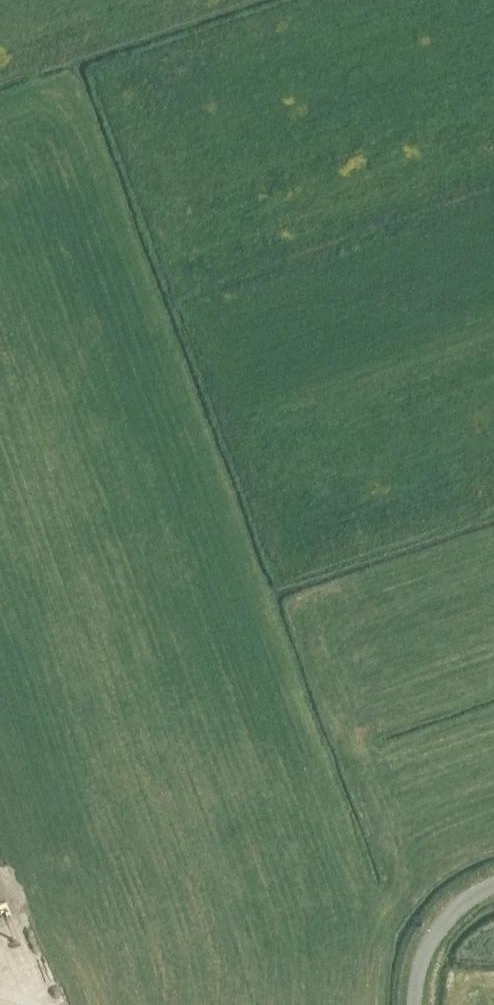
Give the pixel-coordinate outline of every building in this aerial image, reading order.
[(60,986),(38,990),(41,1004),(64,1004),(60,986)]
